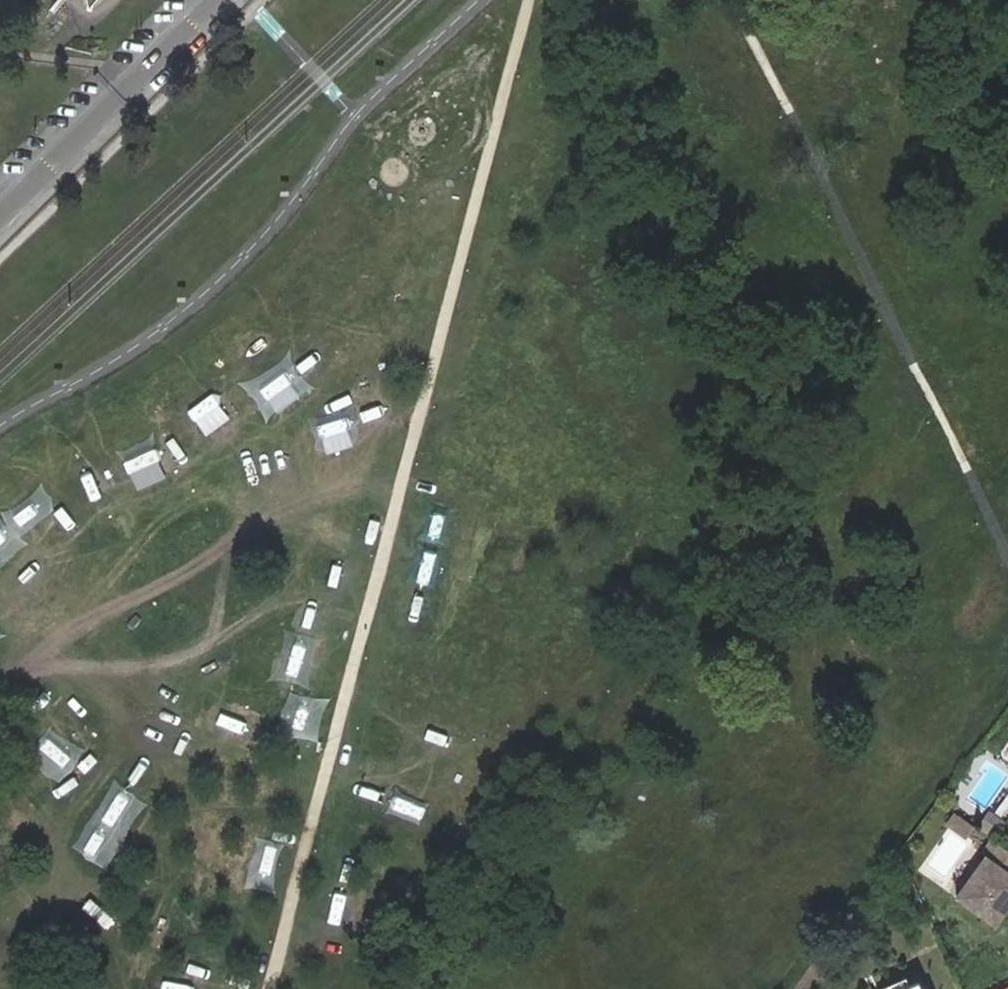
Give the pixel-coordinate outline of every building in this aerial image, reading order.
[(90,8),(94,4),(98,0),(88,0),(90,8)] [(944,818),(965,833),(972,822),(952,808),(944,818)] [(991,836),(980,850),(983,851),(953,893),(993,921),(1007,899),(1007,848),(991,836)] [(989,988),(1007,988),(1007,980),(989,988)]
